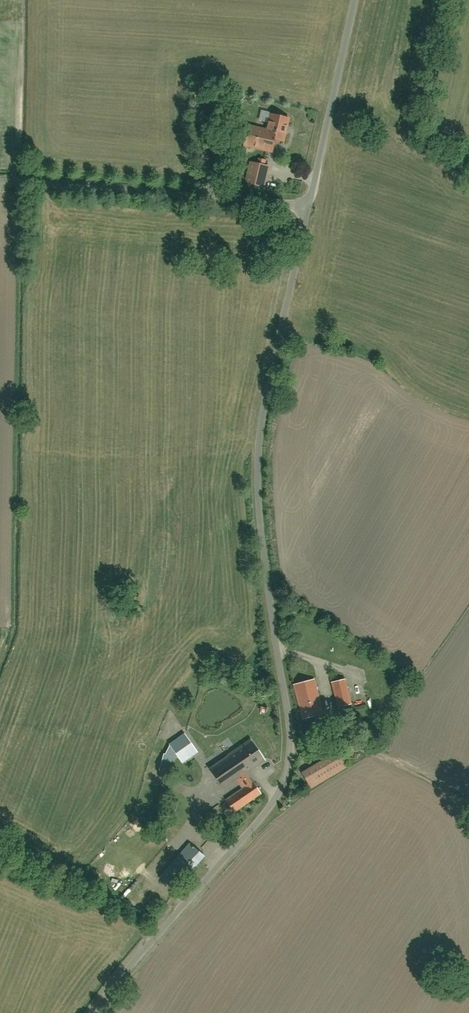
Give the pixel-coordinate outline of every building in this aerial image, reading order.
[(268,152),(269,145),(291,149),(296,119),(257,112),(256,122),(266,124),(265,132),(239,127),(235,146),(268,152)] [(264,189),(270,155),(244,151),(242,165),(251,167),(248,186),(264,189)] [(343,678),(328,680),(334,710),(349,708),(343,678)] [(311,679),(291,681),(296,718),(316,715),(311,679)] [(169,743),(163,772),(173,773),(177,755),(197,745),(189,731),(169,743)] [(252,732),(206,764),(222,787),(234,779),(240,787),(224,799),(234,812),(265,790),(249,767),(267,754),(252,732)] [(346,770),(338,756),(302,777),(311,791),(346,770)] [(164,870),(176,881),(203,852),(191,840),(164,870)]
